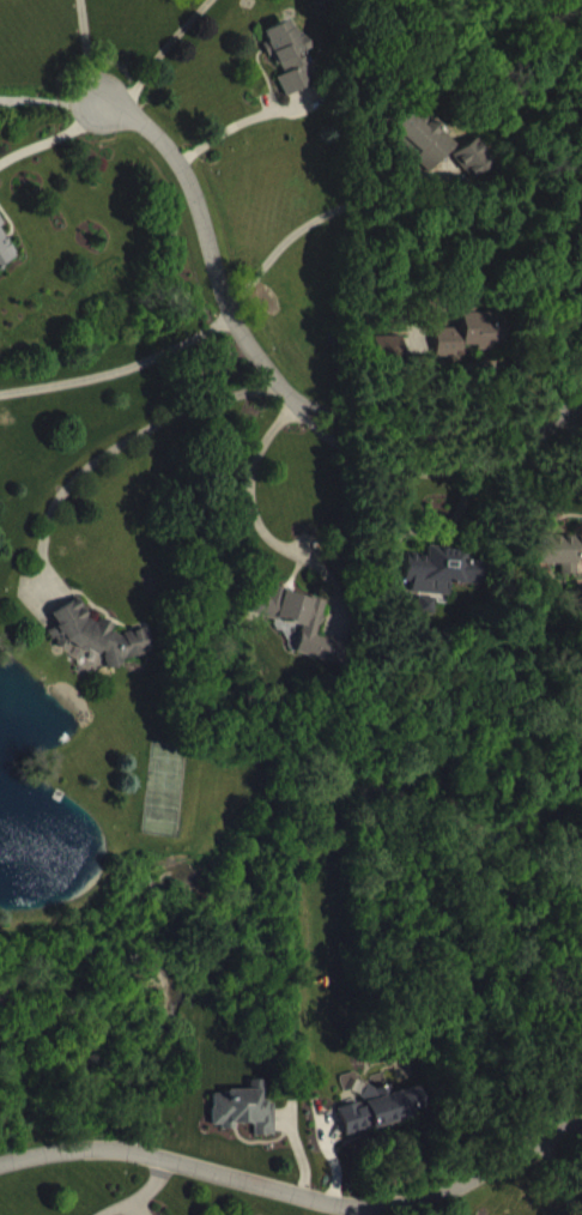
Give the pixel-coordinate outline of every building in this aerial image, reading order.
[(290,113),(325,98),(311,66),(298,35),(269,47),(273,59),(268,61),(274,76),(280,73),(287,92),(282,94),(290,113)] [(436,188),(462,160),(428,129),(422,136),(414,129),(395,150),(436,188)] [(499,180),(481,155),(457,172),(475,197),(499,180)] [(24,272),(5,244),(11,241),(0,225),(0,288),(24,272)] [(512,363),(511,327),(467,328),(468,344),(443,345),(443,374),(467,373),(467,364),(512,363)] [(381,353),(382,373),(410,373),(409,353),(381,353)] [(545,552),(545,581),(567,581),(567,591),(581,591),(581,552),(545,552)] [(487,578),(471,577),(471,566),(431,564),(431,572),(411,571),(409,598),(417,598),(416,610),(450,612),(451,600),(486,602),(487,578)] [(300,671),(346,682),(351,660),(323,653),(331,618),(276,604),(274,613),(260,610),(255,631),(307,643),(300,671)] [(440,615),(424,614),(424,628),(439,629),(440,615)] [(159,669),(150,644),(122,654),(114,633),(97,639),(89,616),(57,628),(63,644),(57,646),(65,668),(84,661),(89,674),(108,667),(114,685),(159,669)] [(280,1152),(279,1119),(268,1119),(268,1097),(255,1097),(256,1108),(218,1108),(219,1144),(239,1144),(239,1140),(260,1140),(260,1153),(280,1152)] [(344,1124),(350,1151),(431,1132),(424,1103),(397,1109),(396,1101),(367,1108),(370,1118),(344,1124)]
